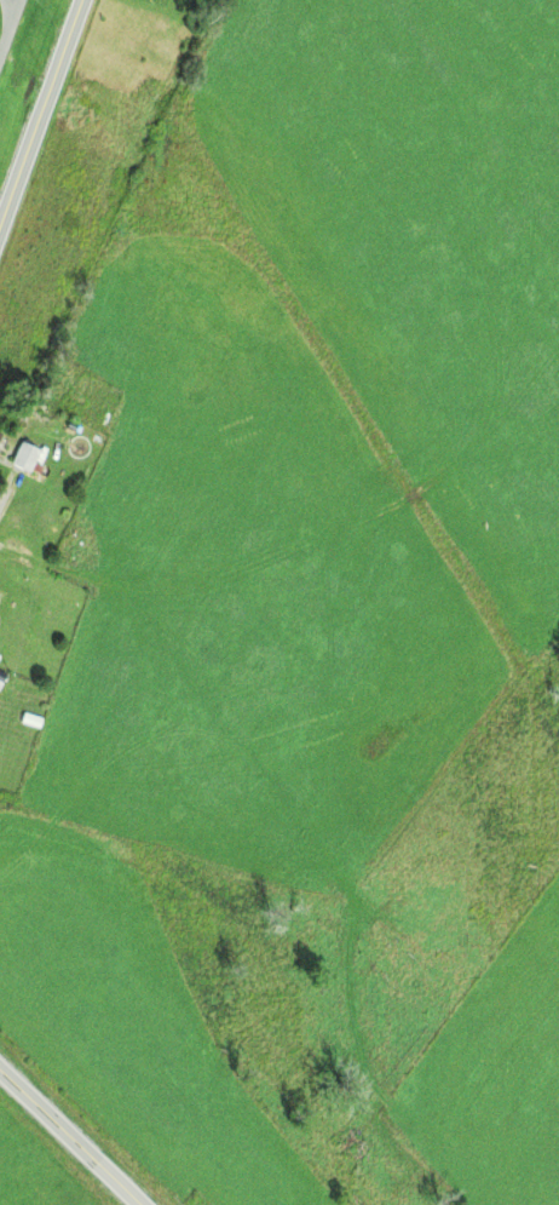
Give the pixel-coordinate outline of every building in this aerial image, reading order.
[(44,452),(21,441),(10,463),(33,475),(44,452)]
